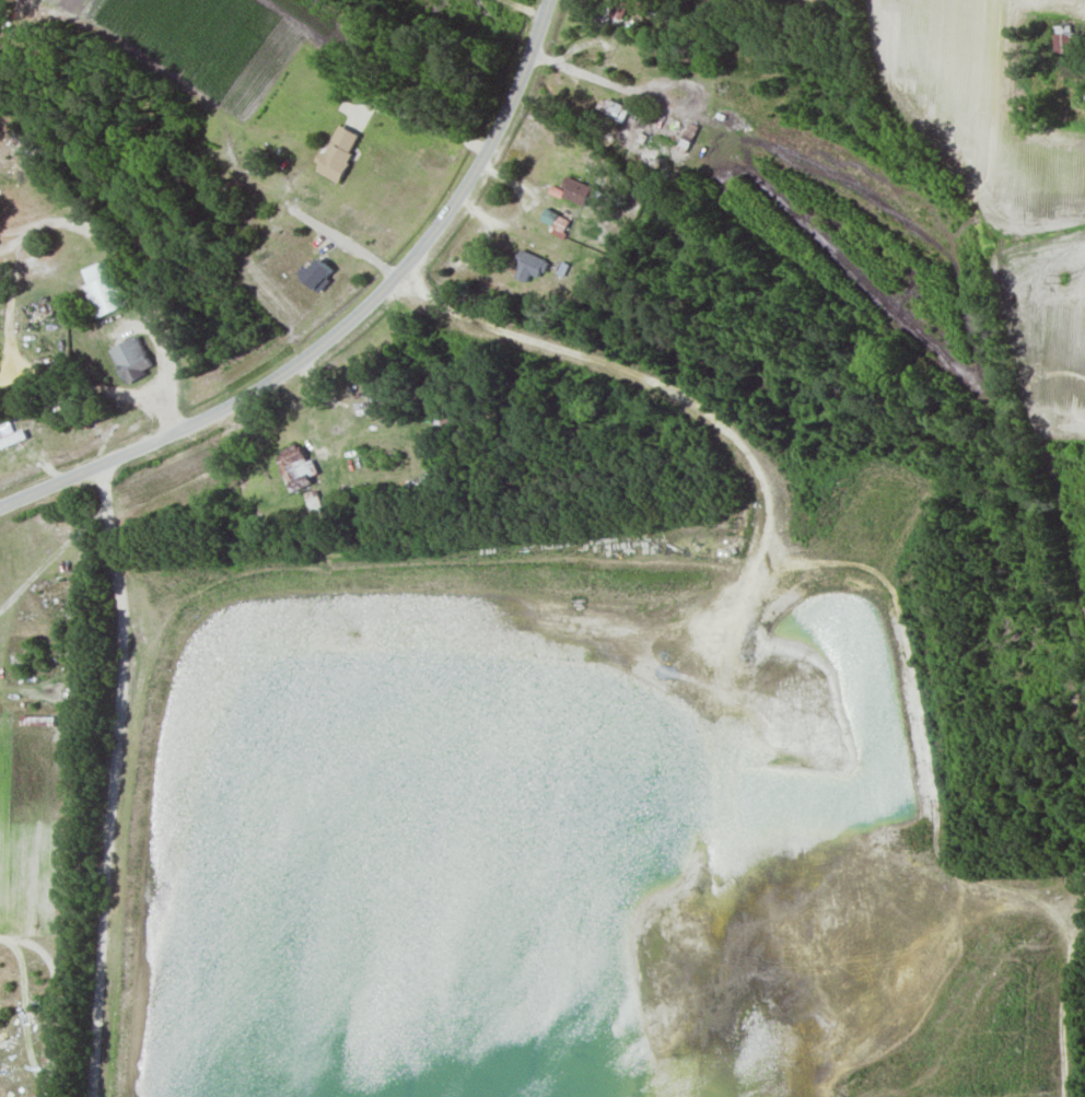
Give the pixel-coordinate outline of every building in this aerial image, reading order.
[(1076,27),(1056,27),(1056,53),(1076,53),(1076,27)] [(1084,107),(1084,86),(1062,86),(1062,95),(1082,95),(1082,107),(1084,107)] [(622,124),(629,109),(603,97),(596,112),(622,124)] [(319,174),(343,182),(360,133),(336,125),(319,174)] [(556,195),(585,208),(593,189),(564,175),(556,195)] [(318,293),(334,273),(317,259),(301,279),(318,293)] [(110,260),(82,271),(87,285),(84,286),(97,320),(128,307),(110,260)] [(125,383),(153,372),(139,338),(111,349),(125,383)] [(28,441),(24,431),(0,439),(0,450),(28,441)] [(320,476),(313,460),(308,462),(299,443),(276,454),(293,489),(320,476)] [(322,510),(318,498),(316,498),(315,492),(305,495),(311,514),(322,510)]
